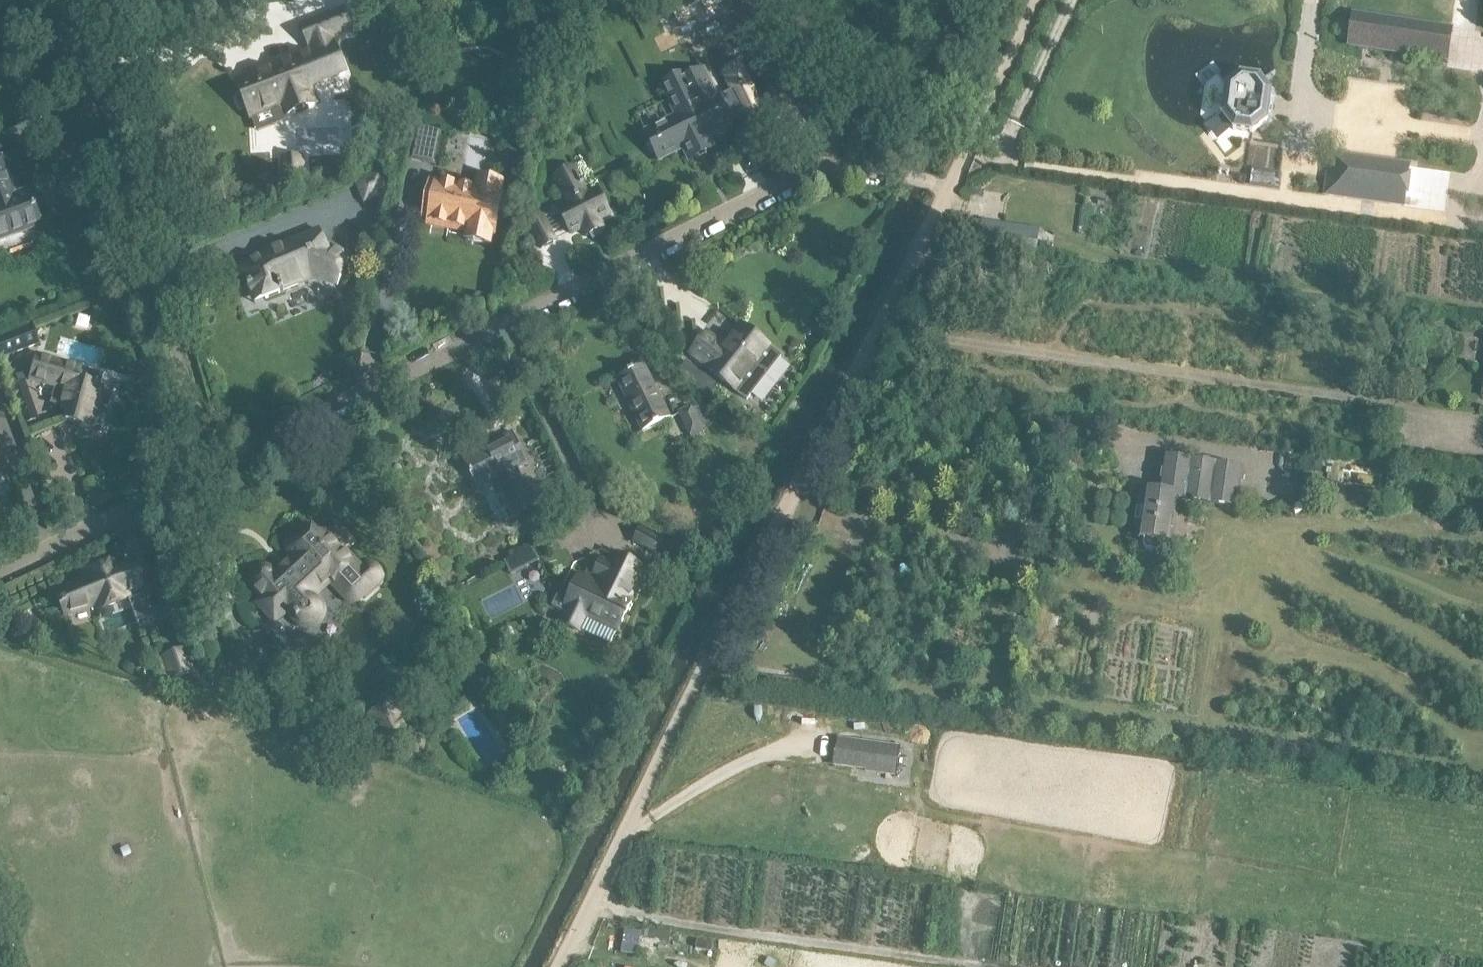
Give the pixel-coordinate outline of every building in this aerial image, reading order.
[(727,0),(679,0),(681,4),(672,8),(680,23),(697,15),(701,23),(717,17),(713,9),(728,2),(727,0)] [(1452,30),(1353,15),(1349,47),(1448,61),(1452,30)] [(338,36),(331,18),(301,29),(308,47),(338,36)] [(237,83),(241,93),(239,94),(237,98),(240,106),(244,107),(246,106),(251,118),(281,107),(286,116),(315,105),(298,60),(237,83)] [(704,67),(687,75),(685,72),(659,84),(674,115),(672,116),(681,133),(672,137),(678,149),(686,145),(687,145),(731,124),(730,122),(740,118),(727,92),(718,96),(704,67)] [(1267,122),(1271,93),(1260,78),(1241,75),(1226,87),(1222,115),(1234,130),(1252,133),(1267,122)] [(413,158),(433,162),(440,132),(419,128),(413,158)] [(11,146),(6,131),(0,133),(0,149),(11,146)] [(1332,155),(1326,195),(1405,206),(1411,167),(1332,155)] [(586,211),(598,208),(590,183),(578,187),(569,156),(551,162),(561,193),(550,196),(558,221),(569,218),(572,227),(590,221),(586,211)] [(305,157),(280,157),(281,187),(306,187),(305,157)] [(0,159),(0,238),(37,225),(25,191),(13,196),(10,187),(0,159)] [(365,201),(372,198),(382,194),(388,192),(381,174),(358,183),(365,201)] [(429,186),(424,209),(430,210),(429,216),(428,224),(467,232),(466,239),(489,244),(491,234),(493,234),(501,195),(498,195),(501,182),(496,182),(496,180),(483,178),(482,179),(477,178),(475,190),(435,183),(434,187),(429,186)] [(276,239),(269,219),(247,226),(254,246),(276,239)] [(980,247),(1036,255),(1039,231),(983,223),(980,247)] [(338,289),(350,255),(330,248),(321,226),(234,262),(252,305),(313,280),(338,289)] [(0,336),(0,356),(1,359),(39,344),(31,325),(0,336)] [(781,356),(743,326),(726,348),(707,333),(692,353),(711,368),(709,370),(747,399),(781,356)] [(68,407),(65,421),(92,428),(98,408),(100,408),(105,389),(75,381),(79,369),(35,356),(28,379),(50,385),(51,383),(54,384),(49,403),(68,407)] [(642,432),(672,418),(646,365),(616,380),(642,432)] [(128,373),(132,387),(155,381),(152,366),(128,373)] [(34,407),(20,369),(4,375),(18,413),(34,407)] [(500,378),(489,384),(502,411),(514,405),(500,378)] [(704,403),(693,409),(691,405),(677,413),(690,437),(703,430),(702,428),(714,422),(704,403)] [(732,413),(721,408),(716,417),(727,423),(732,413)] [(528,463),(511,431),(461,457),(478,490),(496,481),(515,518),(537,507),(517,469),(528,463)] [(0,448),(0,471),(9,466),(0,448)] [(1161,492),(1148,490),(1141,538),(1145,538),(1144,545),(1147,549),(1161,551),(1165,548),(1166,541),(1171,542),(1177,497),(1237,506),(1242,470),(1166,459),(1161,492)] [(724,494),(725,494),(733,498),(739,485),(735,483),(737,482),(733,475),(730,477),(732,482),(731,481),(724,494)] [(551,520),(558,517),(550,500),(543,504),(551,520)] [(253,603),(275,627),(287,616),(294,624),(296,626),(301,629),(308,631),(314,630),(319,627),(324,623),(327,616),(327,610),(325,603),(320,596),(330,586),(345,602),(348,604),(352,605),(357,604),(362,602),(379,585),(382,581),(383,576),(383,572),(380,567),(375,563),(368,562),(363,564),(347,548),(355,541),(335,521),(329,527),(320,532),(313,524),(304,532),(295,532),(291,534),(287,538),(284,541),(284,544),(284,548),(285,553),(289,557),(276,569),(272,566),(268,564),(262,563),(258,565),(252,568),(250,572),(248,576),(247,579),(248,583),(249,588),(258,598),(253,603)] [(662,540),(641,529),(635,542),(655,552),(659,544),(661,542),(662,540)] [(687,556),(661,542),(659,544),(655,552),(682,567),(687,556)] [(522,559),(528,571),(541,564),(535,552),(522,559)] [(689,561),(685,567),(696,573),(699,567),(689,561)] [(84,578),(86,581),(58,595),(62,604),(60,604),(62,608),(63,608),(67,616),(96,607),(97,611),(113,606),(128,598),(127,595),(141,588),(132,565),(117,569),(116,566),(99,570),(84,578)] [(586,616),(617,631),(631,603),(628,601),(639,580),(619,570),(609,591),(580,577),(574,589),(563,584),(553,605),(566,611),(561,622),(579,631),(586,616)] [(162,656),(172,683),(195,675),(186,648),(162,656)] [(394,699),(366,715),(386,748),(391,745),(396,747),(408,740),(408,736),(413,733),(394,699)] [(369,730),(358,737),(365,748),(376,741),(369,730)] [(601,738),(595,751),(607,757),(613,745),(601,738)] [(899,746),(837,738),(833,767),(895,776),(899,746)] [(638,956),(641,931),(625,929),(621,954),(622,954),(638,956)] [(697,941),(696,949),(712,952),(714,945),(697,941)]
